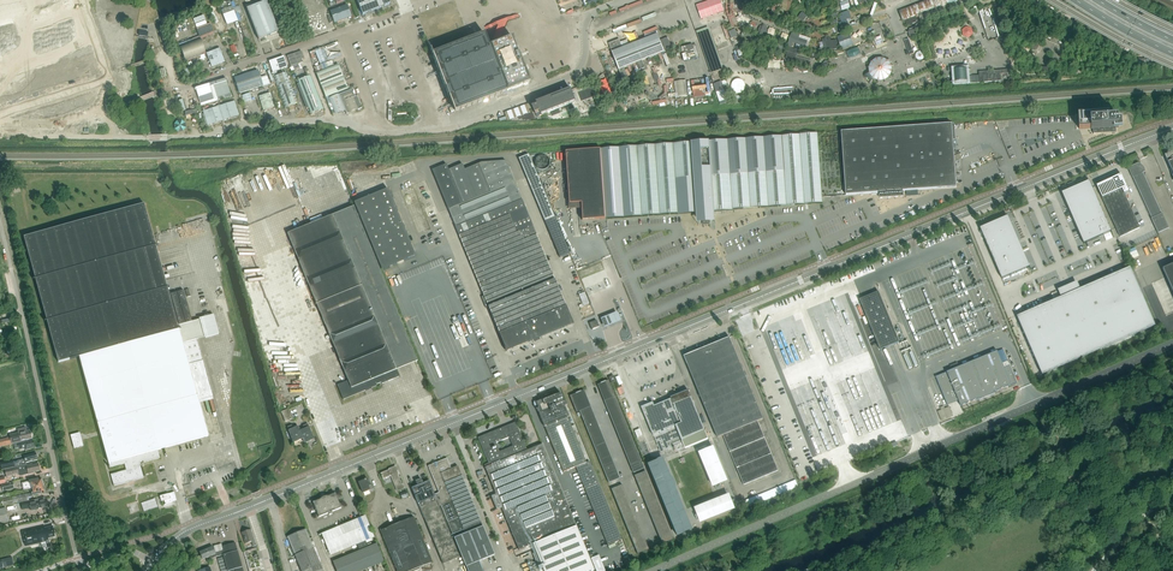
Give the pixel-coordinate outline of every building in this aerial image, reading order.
[(32,5),(31,0),(0,0),(0,12),(32,5)] [(44,16),(78,4),(77,0),(38,0),(44,16)] [(357,1),(362,15),(390,4),(388,0),(360,0),(357,1)] [(699,3),(703,15),(723,9),(720,0),(708,0),(699,3)] [(900,9),(904,22),(905,21),(907,26),(915,23),(917,20),(916,17),(949,4),(948,0),(924,0),(900,9)] [(247,9),(259,40),(279,32),(267,1),(247,9)] [(850,8),(848,1),(840,3),(842,11),(850,8)] [(234,3),(224,6),(230,24),(240,21),(234,3)] [(335,24),(351,18),(347,6),(330,12),(335,24)] [(990,24),(988,18),(993,17),(989,6),(980,10),(986,26),(990,24)] [(80,11),(70,15),(71,21),(72,21),(82,17),(80,11)] [(848,11),(841,14),(844,21),(851,18),(848,11)] [(808,16),(802,12),(798,17),(804,21),(808,16)] [(82,17),(72,21),(72,22),(74,27),(84,23),(82,17)] [(58,19),(50,22),(54,32),(55,34),(62,32),(58,19)] [(847,20),(839,23),(842,30),(850,27),(847,20)] [(50,22),(45,23),(49,34),(53,33),(54,32),(50,22)] [(45,23),(41,25),(45,36),(45,35),(49,34),(45,23)] [(84,23),(74,27),(75,32),(76,33),(86,29),(84,23)] [(916,30),(919,28),(921,26),(920,24),(919,23),(914,28),(911,29),(909,29),(910,31),(908,32),(910,39),(914,37),(917,36),(914,30),(915,29),(916,30)] [(41,25),(36,26),(40,37),(44,36),(45,36),(41,25)] [(970,25),(963,31),(969,38),(976,32),(970,25)] [(24,29),(20,30),(22,38),(36,35),(35,30),(34,27),(25,31),(24,31),(24,29)] [(86,29),(76,33),(78,39),(88,35),(86,29)] [(735,29),(729,32),(731,38),(738,36),(735,29)] [(431,54),(454,112),(530,83),(512,37),(494,44),(489,46),(485,34),(484,33),(431,54)] [(849,33),(837,37),(841,49),(853,45),(849,33)] [(88,35),(78,39),(79,44),(80,44),(90,41),(88,35)] [(661,53),(664,52),(664,51),(660,41),(657,35),(623,48),(619,39),(609,43),(619,70),(627,66),(630,72),(632,71),(630,65),(633,64),(635,69),(638,68),(636,63),(647,59),(649,64),(652,63),(650,58),(658,54),(661,60),(663,59),(661,53)] [(800,35),(799,38),(800,38),(797,45),(797,44),(795,48),(807,52),(811,39),(800,35)] [(668,37),(660,41),(664,51),(672,48),(668,37)] [(201,39),(180,47),(185,60),(206,52),(201,40),(201,39)] [(914,53),(908,39),(904,40),(910,55),(914,53)] [(838,49),(837,40),(825,42),(827,51),(838,49)] [(90,41),(80,44),(80,45),(82,50),(92,46),(90,41)] [(92,46),(82,50),(83,56),(84,56),(86,55),(94,53),(92,46)] [(323,47),(315,50),(320,64),(342,56),(341,53),(327,58),(323,47)] [(225,62),(220,48),(206,53),(212,67),(225,62)] [(304,61),(301,50),(287,55),(290,65),(304,61)] [(90,66),(86,67),(90,78),(99,76),(97,72),(101,71),(94,53),(86,55),(90,66)] [(284,58),(270,63),(273,71),(287,67),(284,58)] [(317,70),(336,65),(334,61),(316,66),(317,70)] [(354,87),(348,89),(339,64),(316,73),(326,98),(338,93),(347,114),(362,108),(354,87)] [(969,66),(951,67),(953,85),(979,83),(979,76),(970,76),(969,66)] [(81,69),(80,69),(84,80),(90,78),(86,67),(81,69)] [(80,70),(74,71),(77,82),(84,80),(80,69),(80,70)] [(1008,70),(979,72),(979,75),(980,83),(1001,81),(1001,74),(1008,73),(1008,70)] [(68,73),(71,84),(77,82),(74,71),(68,73)] [(258,71),(235,78),(239,93),(262,85),(258,71)] [(287,72),(273,77),(285,108),(298,103),(287,72)] [(67,74),(61,75),(65,86),(71,84),(68,73),(67,74)] [(56,77),(55,77),(59,88),(65,86),(61,75),(56,77)] [(299,84),(297,84),(307,109),(309,108),(311,114),(324,109),(310,76),(298,80),(299,84)] [(226,78),(195,88),(201,106),(233,96),(226,78)] [(45,81),(44,81),(48,92),(53,90),(50,79),(45,81)] [(44,81),(39,82),(43,93),(48,92),(44,81)] [(35,84),(34,84),(38,95),(43,93),(39,82),(35,84)] [(34,84),(29,86),(32,97),(38,95),(34,84)] [(24,87),(27,98),(32,97),(29,86),(24,87)] [(23,87),(19,89),(22,100),(27,98),(24,87),(23,87)] [(14,90),(14,91),(17,101),(22,100),(19,89),(14,90)] [(542,115),(576,102),(571,90),(537,103),(538,106),(533,108),(536,114),(540,112),(542,115)] [(13,91),(8,92),(12,103),(17,101),(14,91),(13,91)] [(8,92),(3,94),(7,105),(12,103),(8,92)] [(250,93),(242,96),(244,103),(252,100),(250,93)] [(259,96),(263,111),(275,108),(270,93),(259,96)] [(234,101),(204,111),(208,125),(239,115),(234,101)] [(1101,133),(1116,132),(1116,128),(1119,127),(1118,118),(1110,119),(1110,112),(1078,115),(1079,129),(1091,128),(1091,129),(1093,129),(1093,134),(1094,134),(1094,133),(1101,132),(1101,133)] [(956,187),(952,124),(841,132),(846,195),(879,193),(880,197),(903,195),(903,191),(956,187)] [(733,209),(823,203),(818,133),(601,149),(606,217),(606,218),(678,213),(678,214),(696,213),(697,218),(702,217),(703,225),(706,225),(710,225),(709,217),(715,217),(714,212),(733,210),(733,209)] [(582,219),(606,217),(601,149),(601,148),(565,150),(569,202),(581,202),(582,219)] [(1165,155),(1172,173),(1172,151),(1165,155)] [(560,258),(570,253),(528,154),(518,158),(560,258)] [(543,162),(547,164),(551,158),(545,155),(544,158),(542,157),(539,162),(542,163),(543,162)] [(488,307),(507,352),(573,324),(505,161),(481,163),(465,170),(462,164),(449,170),(446,164),(432,170),(455,227),(484,296),(481,298),(486,308),(488,307)] [(1143,173),(1145,172),(1145,171),(1145,169),(1144,168),(1143,167),(1142,166),(1141,165),(1140,164),(1138,163),(1128,168),(1133,178),(1152,218),(1151,219),(1158,233),(1169,228),(1162,214),(1161,214),(1143,173)] [(1099,192),(1112,220),(1120,237),(1140,227),(1132,210),(1124,193),(1129,191),(1127,186),(1126,187),(1122,178),(1123,178),(1121,173),(1106,180),(1096,185),(1100,192),(1099,192)] [(1089,181),(1063,192),(1085,243),(1112,232),(1089,181)] [(388,189),(354,203),(382,270),(415,256),(388,189)] [(199,401),(212,397),(213,397),(203,361),(197,340),(192,323),(184,290),(171,294),(179,325),(178,325),(145,205),(25,238),(59,363),(79,357),(110,466),(108,467),(109,468),(124,464),(126,470),(110,475),(114,486),(144,478),(139,462),(143,461),(144,463),(160,459),(158,450),(208,436),(199,401)] [(417,361),(354,206),(287,234),(348,381),(337,385),(343,400),(377,386),(376,385),(381,382),(382,384),(399,377),(396,370),(417,361)] [(1007,217),(980,228),(1002,279),(1029,267),(1007,217)] [(433,268),(443,263),(441,259),(436,261),(437,262),(435,263),(436,265),(432,266),(433,268)] [(1163,269),(1172,292),(1172,265),(1163,269)] [(1063,297),(1017,317),(1042,375),(1155,326),(1130,268),(1078,290),(1076,284),(1060,291),(1063,297)] [(584,306),(589,304),(584,292),(579,295),(584,306)] [(899,342),(879,292),(859,300),(880,350),(899,342)] [(792,317),(812,309),(807,298),(787,305),(792,317)] [(621,322),(615,309),(601,314),(597,316),(602,330),(606,328),(621,322)] [(791,443),(802,474),(897,439),(884,405),(885,405),(883,399),(891,396),(881,369),(891,365),(887,352),(868,359),(865,353),(869,351),(865,339),(860,341),(855,326),(861,324),(856,312),(850,315),(848,310),(826,318),(831,330),(844,325),(850,341),(828,349),(816,315),(758,336),(762,347),(761,348),(795,441),(791,443)] [(207,338),(220,335),(215,316),(201,319),(202,320),(192,323),(197,340),(206,337),(207,338)] [(757,319),(748,322),(750,329),(759,326),(757,319)] [(599,327),(596,320),(589,323),(592,330),(599,327)] [(838,333),(830,336),(832,342),(841,338),(838,333)] [(758,421),(763,419),(764,419),(730,337),(699,350),(685,356),(718,437),(724,435),(744,485),(779,471),(758,421)] [(947,405),(958,400),(961,406),(978,399),(979,399),(993,394),(994,392),(1003,388),(1017,383),(1010,366),(1004,368),(997,351),(958,368),(956,364),(951,366),(953,370),(936,377),(947,405)] [(608,380),(597,385),(599,389),(610,384),(608,380)] [(612,388),(610,384),(599,389),(601,393),(612,388)] [(613,392),(612,388),(601,393),(602,397),(613,392)] [(586,394),(584,390),(570,396),(571,400),(586,394)] [(674,446),(676,452),(709,438),(689,391),(672,398),(673,399),(655,406),(654,402),(642,407),(654,435),(655,435),(662,451),(674,446)] [(615,396),(613,392),(602,397),(604,401),(615,396)] [(535,403),(538,413),(544,427),(545,426),(563,472),(576,467),(601,528),(608,545),(622,539),(615,523),(590,461),(585,463),(567,417),(568,416),(563,403),(564,402),(561,393),(553,397),(552,396),(537,402),(535,403)] [(587,398),(586,394),(571,400),(573,404),(587,398)] [(616,400),(615,396),(604,401),(605,405),(616,400)] [(589,402),(587,398),(573,404),(575,408),(589,402)] [(618,404),(616,400),(605,405),(607,408),(618,404)] [(590,406),(589,402),(575,408),(576,412),(579,411),(590,406)] [(619,407),(618,404),(607,408),(608,412),(619,407)] [(592,410),(590,406),(579,411),(581,415),(592,410)] [(621,411),(619,407),(608,412),(610,415),(621,411)] [(953,416),(949,407),(938,411),(941,420),(953,416)] [(281,412),(285,422),(293,418),(289,408),(281,412)] [(593,414),(592,410),(581,415),(582,418),(593,414)] [(622,414),(621,411),(610,415),(611,419),(622,414)] [(595,417),(593,414),(582,418),(584,422),(595,417)] [(624,418),(622,414),(611,419),(613,423),(624,418)] [(596,421),(595,417),(584,422),(585,425),(596,421)] [(625,422),(624,418),(613,423),(614,426),(625,422)] [(598,424),(596,421),(585,425),(587,429),(598,424)] [(527,450),(515,422),(477,438),(489,466),(485,468),(494,490),(519,550),(576,527),(542,444),(527,450)] [(627,425),(625,422),(614,426),(616,430),(627,425)] [(304,443),(314,439),(307,424),(303,426),(304,429),(300,431),(298,427),(293,429),(292,425),(287,427),(293,442),(302,439),(304,443)] [(599,428),(598,424),(587,429),(588,432),(599,428)] [(628,429),(627,425),(616,430),(617,433),(628,429)] [(0,441),(0,447),(2,446),(6,445),(21,442),(20,441),(31,438),(30,431),(27,431),(26,427),(18,429),(19,433),(20,437),(0,441)] [(601,432),(599,428),(588,432),(590,436),(601,432)] [(630,432),(628,429),(617,433),(618,437),(630,432)] [(602,435),(601,432),(590,436),(591,440),(602,435)] [(631,436),(630,432),(618,437),(620,441),(631,436)] [(75,448),(84,446),(80,433),(72,436),(75,448)] [(604,439),(602,435),(591,440),(592,443),(604,439)] [(632,440),(631,436),(620,441),(621,444),(632,440)] [(605,442),(604,439),(592,443),(594,447),(605,442)] [(29,449),(35,447),(33,440),(28,442),(28,441),(14,444),(15,449),(25,447),(26,450),(30,449),(29,449)] [(634,443),(632,440),(621,444),(623,448),(634,443)] [(607,446),(605,442),(594,447),(595,450),(607,446)] [(635,447),(634,443),(623,448),(624,451),(635,447)] [(713,445),(699,451),(713,484),(714,484),(721,481),(727,478),(713,445)] [(608,450),(607,446),(595,450),(597,454),(608,450)] [(637,450),(635,447),(624,451),(626,455),(637,450)] [(609,453),(608,450),(597,454),(598,458),(609,453)] [(638,454),(637,450),(626,455),(627,458),(638,454)] [(26,463),(38,460),(36,453),(24,456),(25,459),(19,460),(13,462),(14,467),(20,466),(26,465),(26,463)] [(611,457),(609,453),(598,458),(600,461),(611,457)] [(640,458),(638,454),(627,458),(629,462),(640,458)] [(198,466),(213,459),(211,456),(196,463),(198,466)] [(612,460),(611,457),(600,461),(601,465),(612,460)] [(641,461),(640,458),(629,462),(630,466),(641,461)] [(439,493),(436,494),(452,534),(461,556),(466,568),(494,556),(458,466),(451,469),(447,459),(428,466),(439,493)] [(662,498),(677,492),(664,459),(648,466),(662,498)] [(614,464),(612,460),(601,465),(603,468),(614,464)] [(643,465),(641,461),(630,466),(632,469),(643,465)] [(26,465),(26,466),(17,468),(19,476),(21,476),(28,474),(34,473),(34,472),(40,471),(39,463),(32,465),(32,464),(26,465)] [(615,468),(614,464),(603,468),(604,472),(615,468)] [(644,468),(643,465),(632,469),(633,473),(644,468)] [(397,491),(405,488),(403,484),(402,485),(397,475),(399,474),(395,466),(389,469),(389,470),(381,474),(383,479),(391,476),(397,491)] [(18,474),(17,467),(5,470),(7,477),(18,474)] [(618,475),(617,471),(615,468),(604,472),(606,476),(607,479),(618,475)] [(647,475),(645,471),(634,476),(636,479),(647,475)] [(620,478),(618,475),(607,479),(609,483),(620,478)] [(648,478),(647,475),(636,479),(637,483),(648,478)] [(23,490),(32,488),(43,485),(41,478),(30,480),(31,481),(25,482),(22,483),(23,490)] [(650,482),(648,478),(637,483),(638,486),(650,482)] [(359,483),(361,489),(363,493),(374,489),(372,485),(370,485),(368,479),(359,483)] [(414,497),(417,504),(443,564),(461,556),(452,534),(436,494),(433,495),(431,490),(432,489),(428,481),(423,483),(422,484),(421,481),(415,484),(416,486),(410,488),(414,497)] [(13,482),(2,485),(3,491),(15,488),(13,482)] [(651,485),(650,482),(638,486),(640,490),(651,485)] [(43,485),(32,488),(33,492),(28,494),(29,497),(46,493),(43,485)] [(624,488),(622,485),(611,489),(612,493),(624,488)] [(653,489),(651,485),(640,490),(641,494),(653,489)] [(625,492),(624,488),(612,493),(614,496),(625,492)] [(654,493),(653,489),(641,494),(643,497),(654,493)] [(2,499),(10,497),(10,498),(21,495),(21,494),(24,493),(23,490),(9,493),(9,494),(0,496),(0,497),(0,499),(2,499)] [(627,495),(625,492),(614,496),(615,500),(627,495)] [(332,512),(342,508),(336,493),(313,502),(319,517),(329,513),(329,515),(333,514),(332,512)] [(655,496),(654,493),(643,497),(644,501),(655,496)] [(3,505),(29,500),(28,494),(2,500),(3,505)] [(165,500),(165,504),(173,502),(171,495),(169,495),(170,499),(165,500)] [(628,499),(627,495),(615,500),(617,504),(628,499)] [(657,500),(655,496),(644,501),(646,504),(657,500)] [(676,535),(692,528),(678,496),(663,502),(676,535)] [(729,496),(696,509),(701,522),(734,509),(729,496)] [(30,511),(49,507),(47,499),(44,500),(43,497),(29,500),(19,503),(21,510),(30,509),(30,511)] [(629,503),(628,499),(617,504),(618,507),(629,503)] [(658,503),(657,500),(646,504),(647,508),(658,503)] [(156,501),(142,506),(144,512),(158,507),(156,501)] [(631,506),(629,503),(618,507),(620,511),(631,506)] [(660,507),(658,503),(647,508),(649,512),(660,507)] [(16,505),(8,507),(10,513),(18,512),(16,505)] [(632,510),(631,506),(620,511),(621,514),(632,510)] [(661,511),(660,507),(649,512),(650,515),(661,511)] [(9,522),(6,508),(0,509),(0,524),(9,522)] [(634,513),(632,510),(621,514),(623,518),(634,513)] [(663,514),(661,511),(650,515),(652,519),(663,514)] [(635,517),(634,513),(623,518),(624,522),(635,517)] [(664,518),(663,514),(652,519),(653,522),(664,518)] [(329,552),(373,534),(365,516),(361,518),(322,534),(329,552)] [(433,562),(414,517),(381,531),(397,570),(411,570),(433,562)] [(637,521),(635,517),(624,522),(626,525),(637,521)] [(666,521),(664,518),(653,522),(655,526),(666,521)] [(638,524),(637,521),(626,525),(627,529),(638,524)] [(667,525),(666,521),(655,526),(656,530),(667,525)] [(640,528),(638,524),(627,529),(629,532),(640,528)] [(669,529),(667,525),(656,530),(657,533),(669,529)] [(49,538),(56,537),(54,526),(43,528),(43,526),(22,530),(25,546),(50,541),(49,538)] [(532,545),(536,553),(533,555),(536,564),(535,565),(538,570),(594,570),(576,527),(532,545)] [(641,531),(640,528),(629,532),(630,536),(641,531)] [(306,529),(287,537),(301,570),(323,570),(306,529)] [(670,532),(669,529),(657,533),(659,537),(670,532)] [(253,547),(256,546),(253,535),(252,535),(251,530),(242,533),(245,544),(251,542),(253,547)] [(643,535),(641,531),(630,536),(631,540),(643,535)] [(671,536),(670,532),(659,537),(660,540),(671,536)] [(644,539),(643,535),(631,540),(633,543),(644,539)] [(673,539),(671,536),(660,540),(662,544),(673,539)] [(646,542),(644,539),(633,543),(634,547),(646,542)] [(647,546),(646,542),(634,547),(636,550),(647,546)] [(235,543),(221,547),(221,548),(214,550),(217,557),(223,555),(224,559),(225,563),(227,567),(228,570),(244,570),(235,543)] [(384,562),(377,543),(333,562),(337,570),(362,570),(384,562)] [(648,549),(647,546),(636,550),(637,554),(648,549)] [(211,559),(217,557),(214,550),(213,547),(207,549),(211,559)] [(207,549),(199,552),(201,556),(197,557),(200,564),(204,562),(203,560),(206,558),(207,561),(211,559),(207,549)] [(596,570),(605,570),(599,555),(591,558),(596,570)] [(478,563),(466,568),(467,570),(481,570),(478,563)]
